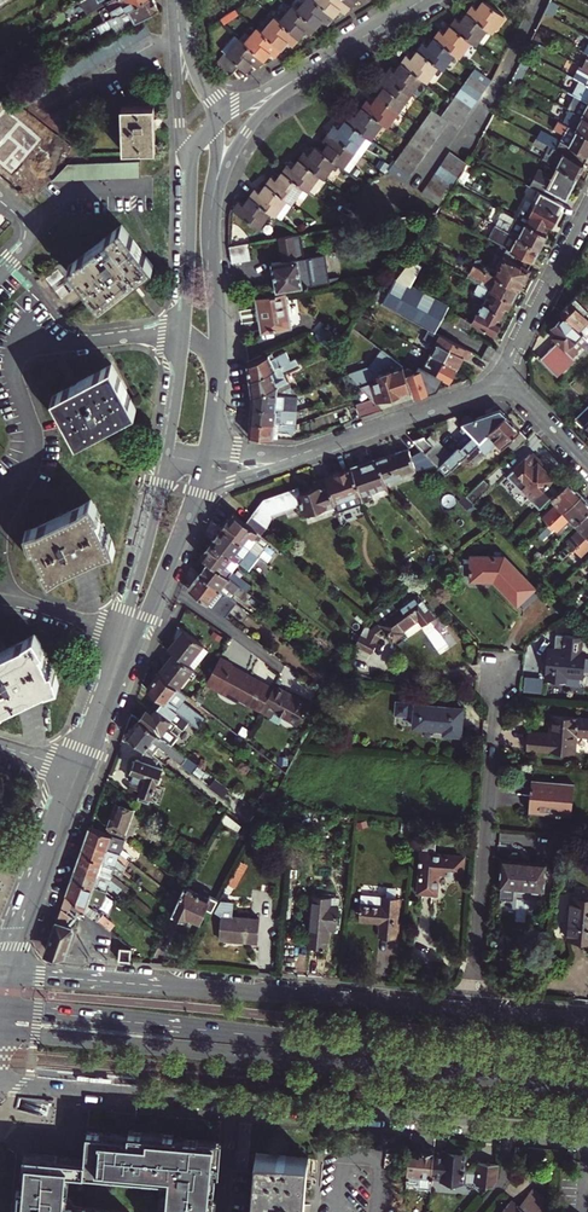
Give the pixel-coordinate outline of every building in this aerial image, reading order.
[(81,1),(89,14),(113,0),(84,0),(81,1)] [(143,18),(159,9),(154,0),(143,0),(115,16),(96,27),(99,32),(103,33),(113,27),(122,22),(126,28),(143,18)] [(143,0),(124,0),(126,2),(112,10),(115,16),(143,0)] [(298,8),(316,24),(321,18),(326,22),(333,14),(318,0),(303,0),(303,1),(304,2),(298,8)] [(333,14),(340,6),(345,10),(352,3),(349,0),(318,0),(333,14)] [(472,2),(466,12),(486,26),(493,30),(500,21),(498,20),(503,13),(485,0),(481,0),(477,5),(472,2)] [(287,12),(281,19),(299,35),(305,28),(309,32),(316,24),(298,8),(292,3),(286,11),(287,12)] [(481,32),(486,26),(466,12),(461,18),(456,15),(449,24),(470,38),(477,43),(483,34),(481,32)] [(271,23),(265,30),(282,45),(288,37),(293,42),(299,35),(281,19),(276,14),(269,22),(271,23)] [(28,105),(68,82),(75,78),(151,34),(144,20),(136,24),(19,92),(28,105)] [(116,33),(126,28),(122,22),(113,27),(116,33)] [(282,45),(265,30),(258,24),(251,32),(252,33),(246,41),(263,56),(270,48),(275,53),(282,45)] [(434,36),(454,51),(460,55),(467,46),(465,45),(470,38),(449,24),(445,31),(440,28),(434,36)] [(245,26),(238,34),(246,41),(252,33),(251,32),(245,26)] [(232,73),(241,63),(244,66),(250,60),(256,64),(263,56),(246,41),(238,34),(236,32),(223,47),(225,49),(217,58),(217,59),(232,73)] [(416,48),(438,63),(444,68),(451,59),(449,58),(454,51),(434,36),(428,44),(422,39),(416,48)] [(433,70),(438,63),(416,48),(411,56),(406,52),(400,60),(421,75),(428,80),(434,71),(433,70)] [(418,84),(416,83),(421,75),(400,60),(395,68),(390,65),(384,73),(411,93),(418,84)] [(587,83),(587,68),(584,65),(580,72),(577,71),(574,76),(585,81),(587,83)] [(476,66),(471,73),(487,85),(493,77),(476,66)] [(377,93),(397,108),(403,100),(406,101),(411,93),(384,73),(378,81),(383,85),(377,93)] [(471,73),(466,80),(482,92),(487,85),(471,73)] [(464,82),(461,87),(477,99),(482,92),(466,80),(464,82)] [(522,83),(517,80),(512,90),(517,93),(522,83)] [(574,92),(575,93),(587,100),(587,89),(582,86),(578,84),(574,92)] [(461,87),(456,93),(472,105),(477,99),(461,87)] [(60,128),(80,116),(88,111),(100,104),(93,91),(52,115),(60,128)] [(360,106),(382,121),(388,125),(395,116),(393,115),(397,108),(377,93),(372,100),(367,97),(360,106)] [(453,98),(451,100),(467,112),(472,105),(456,93),(453,98)] [(582,114),(587,117),(587,100),(575,93),(568,107),(573,109),(582,114)] [(451,100),(446,106),(462,118),(467,112),(451,100)] [(23,106),(16,101),(6,112),(13,118),(23,106)] [(554,106),(570,114),(573,109),(568,107),(557,101),(554,106)] [(364,133),(372,138),(379,129),(377,128),(382,121),(360,106),(355,113),(351,110),(344,119),(364,133)] [(462,118),(446,106),(441,113),(449,119),(457,126),(462,118)] [(122,110),(122,153),(154,152),(153,107),(123,108),(122,110)] [(449,119),(441,113),(434,107),(428,115),(444,127),(449,119)] [(568,124),(587,135),(587,117),(582,114),(573,109),(570,114),(573,115),(568,124)] [(428,115),(422,122),(438,134),(444,127),(428,115)] [(329,131),(355,150),(361,141),(359,139),(364,133),(344,119),(340,125),(335,122),(329,131)] [(585,162),(587,156),(587,135),(568,124),(559,119),(555,127),(565,133),(562,139),(542,129),(538,138),(585,162)] [(421,125),(418,129),(433,141),(438,134),(422,122),(421,125)] [(433,141),(418,129),(413,135),(428,147),(433,141)] [(335,159),(342,164),(346,157),(348,159),(355,150),(329,131),(323,139),(327,142),(322,150),(335,159)] [(361,154),(372,138),(364,133),(359,139),(361,141),(355,150),(361,154)] [(409,141),(408,142),(423,154),(428,147),(413,135),(409,141)] [(551,160),(559,165),(578,175),(585,162),(538,138),(535,142),(549,149),(548,151),(554,154),(551,160)] [(423,154),(408,142),(403,149),(419,161),(423,154)] [(319,172),(325,177),(331,169),(329,167),(335,159),(322,150),(315,145),(309,153),(303,149),(298,156),(319,172)] [(403,149),(399,155),(414,167),(419,161),(403,149)] [(342,164),(350,170),(361,154),(355,150),(348,159),(346,157),(342,164)] [(545,157),(551,160),(554,154),(548,151),(545,157)] [(452,152),(448,158),(467,170),(471,163),(452,152)] [(397,157),(394,162),(409,174),(414,167),(399,155),(397,157)] [(281,170),(308,189),(315,181),(313,180),(319,172),(298,156),(292,164),(288,161),(281,170)] [(448,158),(443,165),(462,178),(466,173),(467,170),(448,158)] [(52,181),(102,180),(109,180),(143,179),(143,162),(69,164),(52,181)] [(394,162),(388,169),(405,180),(409,174),(394,162)] [(443,165),(439,172),(458,184),(462,178),(443,165)] [(578,175),(559,165),(554,175),(539,167),(530,184),(542,190),(554,196),(557,190),(560,192),(567,196),(578,175)] [(265,183),(285,198),(292,203),(298,195),(302,198),(308,189),(281,170),(276,177),(272,174),(265,183)] [(439,172),(434,179),(453,191),(457,185),(458,184),(439,172)] [(434,179),(430,186),(448,198),(449,198),(453,191),(434,179)] [(249,196),(269,211),(275,215),(280,219),(292,203),(285,198),(265,183),(260,191),(255,187),(249,196)] [(430,186),(425,194),(443,206),(448,198),(430,186)] [(553,223),(564,202),(557,198),(554,196),(542,190),(536,203),(532,201),(529,209),(522,205),(517,217),(543,231),(548,221),(553,223)] [(264,217),(269,211),(249,196),(244,203),(239,200),(233,208),(260,228),(266,219),(264,217)] [(497,223),(498,224),(541,247),(548,233),(543,231),(517,217),(514,222),(501,215),(497,223)] [(543,231),(548,233),(553,223),(548,221),(543,231)] [(491,237),(502,243),(534,260),(541,247),(498,224),(491,237)] [(69,269),(63,262),(63,261),(39,279),(63,312),(74,304),(87,295),(77,281),(80,279),(101,306),(153,267),(124,225),(70,265),(72,267),(69,269)] [(283,261),(272,263),(277,291),(330,283),(325,254),(298,259),(295,235),(280,237),(283,261)] [(231,246),(233,262),(251,259),(249,243),(231,246)] [(520,286),(534,260),(502,243),(497,252),(506,256),(497,274),(520,286)] [(414,248),(411,251),(433,262),(435,259),(414,248)] [(430,328),(437,332),(451,304),(414,284),(425,263),(409,255),(402,268),(399,266),(375,299),(430,328)] [(520,286),(497,274),(475,263),(471,271),(484,278),(482,282),(491,286),(493,282),(495,284),(493,289),(513,299),(520,286)] [(489,295),(494,297),(490,305),(485,302),(478,314),(481,315),(477,323),(496,332),(503,319),(500,318),(507,304),(510,305),(513,299),(493,289),(480,282),(476,290),(488,296),(489,295)] [(587,311),(587,294),(584,290),(562,311),(567,316),(587,338),(587,316),(586,313),(587,311)] [(285,294),(256,299),(261,333),(290,329),(285,294)] [(309,330),(334,349),(362,312),(338,294),(309,330)] [(447,319),(473,332),(477,323),(452,309),(447,319)] [(567,316),(553,329),(558,333),(554,337),(559,342),(550,351),(554,354),(545,362),(560,377),(577,360),(573,357),(580,351),(579,350),(587,341),(587,338),(567,316)] [(436,345),(431,353),(457,367),(463,357),(466,359),(471,350),(437,332),(430,328),(425,338),(436,345)] [(372,398),(376,402),(412,389),(405,369),(404,365),(382,348),(371,362),(350,375),(372,398)] [(249,365),(251,381),(292,359),(287,350),(275,356),(273,352),(249,365)] [(550,351),(542,359),(545,362),(554,354),(550,351)] [(450,382),(457,367),(431,353),(424,367),(420,365),(416,372),(409,368),(405,369),(412,389),(415,398),(437,390),(443,378),(450,382)] [(306,354),(297,358),(300,365),(309,360),(306,354)] [(251,381),(254,397),(278,385),(288,380),(284,372),(300,365),(297,358),(296,357),(292,359),(251,381)] [(106,364),(46,396),(71,442),(131,409),(106,364)] [(254,397),(253,408),(291,410),(292,395),(278,394),(278,385),(254,397)] [(372,398),(357,403),(361,417),(382,409),(376,402),(372,398)] [(576,418),(587,430),(587,407),(576,418)] [(253,408),(251,421),(276,423),(276,416),(297,417),(297,410),(291,410),(253,408)] [(446,473),(466,454),(491,431),(508,415),(502,409),(475,419),(471,415),(468,414),(463,418),(463,423),(465,425),(462,428),(472,439),(468,439),(465,442),(465,446),(461,449),(459,448),(451,456),(436,440),(435,441),(431,436),(428,439),(435,447),(427,454),(446,473)] [(510,455),(515,451),(529,437),(508,415),(491,431),(466,454),(475,463),(497,443),(510,455)] [(276,423),(251,421),(250,435),(268,437),(275,437),(275,431),(279,431),(293,432),(293,430),(295,430),(296,424),(276,423)] [(435,447),(428,439),(422,433),(414,441),(427,454),(435,447)] [(409,449),(378,460),(387,485),(417,474),(409,449)] [(531,454),(509,476),(540,509),(553,497),(566,485),(557,476),(554,478),(553,477),(554,472),(550,469),(546,470),(545,469),(546,467),(542,462),(540,464),(539,462),(540,458),(536,454),(532,455),(531,454)] [(378,460),(352,469),(360,494),(361,495),(387,486),(387,485),(378,460)] [(334,503),(360,494),(352,469),(326,478),(334,503)] [(334,503),(326,478),(313,483),(315,489),(300,495),(297,488),(290,490),(299,516),(306,513),(307,516),(335,506),(334,503)] [(491,486),(485,479),(467,495),(474,502),(491,486)] [(544,521),(547,525),(582,493),(570,481),(566,485),(553,497),(558,502),(544,516),(547,519),(544,521)] [(262,501),(248,524),(262,536),(269,526),(299,516),(290,490),(262,501)] [(576,522),(587,511),(587,499),(582,493),(547,525),(551,529),(554,526),(557,530),(571,516),(576,522)] [(87,501),(25,532),(49,579),(110,548),(87,501)] [(576,522),(574,524),(579,530),(570,539),(576,546),(587,534),(587,511),(576,522)] [(248,524),(235,514),(223,530),(247,548),(254,539),(266,548),(271,543),(262,536),(248,524)] [(247,548),(223,530),(214,541),(237,560),(247,548)] [(576,546),(583,553),(587,548),(587,534),(576,546)] [(237,560),(214,541),(202,556),(210,562),(237,583),(242,578),(230,568),(237,560)] [(504,557),(472,556),(472,580),(496,581),(518,604),(534,587),(504,557)] [(237,583),(210,562),(201,574),(230,596),(234,591),(242,598),(247,591),(237,583)] [(230,596),(201,574),(189,589),(226,618),(238,603),(230,596)] [(379,623),(384,630),(391,640),(402,633),(401,631),(417,620),(419,623),(425,623),(433,616),(418,595),(394,612),(389,605),(374,617),(379,623)] [(366,639),(374,643),(378,635),(384,630),(379,623),(371,629),(366,639)] [(175,642),(169,651),(194,671),(200,664),(197,661),(205,650),(206,649),(178,626),(172,640),(175,642)] [(357,643),(355,645),(371,653),(376,644),(374,643),(366,639),(371,629),(365,627),(359,638),(357,643)] [(0,651),(0,708),(54,681),(32,635),(0,651)] [(583,652),(579,651),(580,636),(562,635),(561,650),(547,649),(545,679),(564,680),(565,674),(581,676),(583,652)] [(209,653),(205,650),(197,661),(200,664),(209,653)] [(194,671),(169,651),(164,662),(166,664),(159,673),(180,690),(194,671)] [(220,690),(260,712),(272,690),(256,682),(254,685),(244,679),(245,676),(231,669),(233,666),(220,660),(206,687),(218,693),(220,690)] [(180,690),(159,673),(148,688),(163,700),(190,721),(200,729),(206,720),(183,701),(187,696),(180,690)] [(256,682),(245,676),(244,679),(254,685),(256,682)] [(308,707),(273,688),(272,690),(260,712),(260,713),(272,719),(270,723),(279,728),(284,720),(297,727),(308,707)] [(406,716),(407,700),(394,699),(393,715),(406,716)] [(190,721),(163,700),(153,714),(147,709),(139,719),(171,744),(179,735),(172,730),(176,724),(183,730),(190,721)] [(464,706),(416,702),(414,727),(443,730),(443,733),(461,735),(464,706)] [(554,715),(552,735),(529,733),(527,750),(576,754),(578,734),(587,735),(587,718),(554,715)] [(128,735),(145,749),(152,754),(159,746),(182,764),(187,757),(171,744),(139,719),(128,735)] [(162,777),(159,776),(162,768),(156,766),(158,759),(152,754),(145,749),(141,760),(136,758),(135,761),(133,760),(130,767),(132,768),(131,771),(136,773),(132,782),(136,783),(142,785),(140,790),(137,798),(149,803),(157,782),(160,783),(162,777)] [(530,810),(565,814),(567,799),(574,799),(575,785),(532,781),(530,810)] [(573,814),(574,799),(567,799),(565,814),(573,814)] [(117,804),(112,817),(110,818),(108,822),(109,826),(106,833),(125,841),(129,842),(132,835),(126,833),(134,810),(117,804)] [(106,833),(90,827),(86,839),(96,843),(96,845),(108,850),(110,844),(123,848),(125,841),(106,833)] [(499,834),(499,842),(520,842),(520,833),(499,834)] [(423,838),(418,891),(436,893),(439,872),(457,873),(458,854),(435,852),(436,839),(423,838)] [(86,839),(81,852),(103,861),(105,856),(118,860),(121,854),(108,850),(96,845),(96,843),(86,839)] [(110,844),(108,850),(121,854),(123,848),(110,844)] [(103,861),(81,852),(77,865),(88,869),(87,871),(99,876),(101,870),(113,875),(116,867),(103,862),(103,861)] [(124,863),(126,864),(127,860),(121,854),(118,860),(118,862),(124,863)] [(504,859),(501,886),(543,890),(546,863),(504,859)] [(118,862),(116,867),(123,872),(128,866),(126,864),(124,863),(118,862)] [(111,880),(99,876),(87,871),(88,869),(77,865),(72,878),(94,887),(107,892),(109,885),(121,894),(124,890),(111,880)] [(101,870),(99,876),(111,880),(113,875),(101,870)] [(73,899),(110,930),(113,927),(110,924),(111,922),(101,913),(88,903),(94,887),(72,878),(66,894),(73,899)] [(209,900),(186,888),(181,900),(174,914),(186,920),(188,916),(199,922),(207,907),(212,910),(218,899),(211,896),(209,900)] [(48,946),(53,954),(65,955),(78,922),(68,913),(73,899),(66,894),(48,946)] [(326,948),(328,927),(336,928),(339,905),(330,904),(331,896),(313,894),(308,946),(326,948)] [(362,895),(361,904),(383,906),(383,897),(362,895)] [(574,896),(571,938),(587,940),(587,897),(574,896)] [(360,921),(381,922),(380,937),(397,938),(400,898),(383,897),(383,906),(361,904),(360,921)] [(233,903),(222,902),(214,916),(222,916),(220,938),(258,942),(260,920),(232,918),(233,903)] [(188,916),(186,920),(197,926),(199,922),(188,916)] [(120,948),(118,960),(130,961),(131,949),(120,948)] [(166,1211),(216,1211),(222,1143),(177,1139),(177,1136),(129,1131),(129,1136),(87,1132),(84,1160),(83,1173),(169,1181),(166,1211)] [(431,1176),(433,1153),(434,1149),(433,1149),(430,1147),(424,1146),(421,1148),(419,1148),(419,1152),(409,1151),(407,1181),(417,1182),(417,1186),(430,1187),(431,1176)] [(441,1177),(441,1181),(493,1185),(498,1179),(499,1163),(478,1161),(477,1169),(465,1168),(466,1152),(443,1150),(443,1154),(433,1153),(431,1176),(441,1177)] [(297,1207),(298,1194),(302,1194),(305,1157),(259,1153),(253,1211),(297,1211),(297,1207)] [(27,1155),(24,1190),(19,1189),(17,1211),(116,1211),(77,1208),(65,1194),(67,1171),(68,1158),(27,1155)] [(84,1160),(68,1158),(67,1171),(83,1173),(84,1160)] [(523,1192),(515,1202),(511,1199),(500,1211),(541,1211),(544,1209),(523,1192)]
